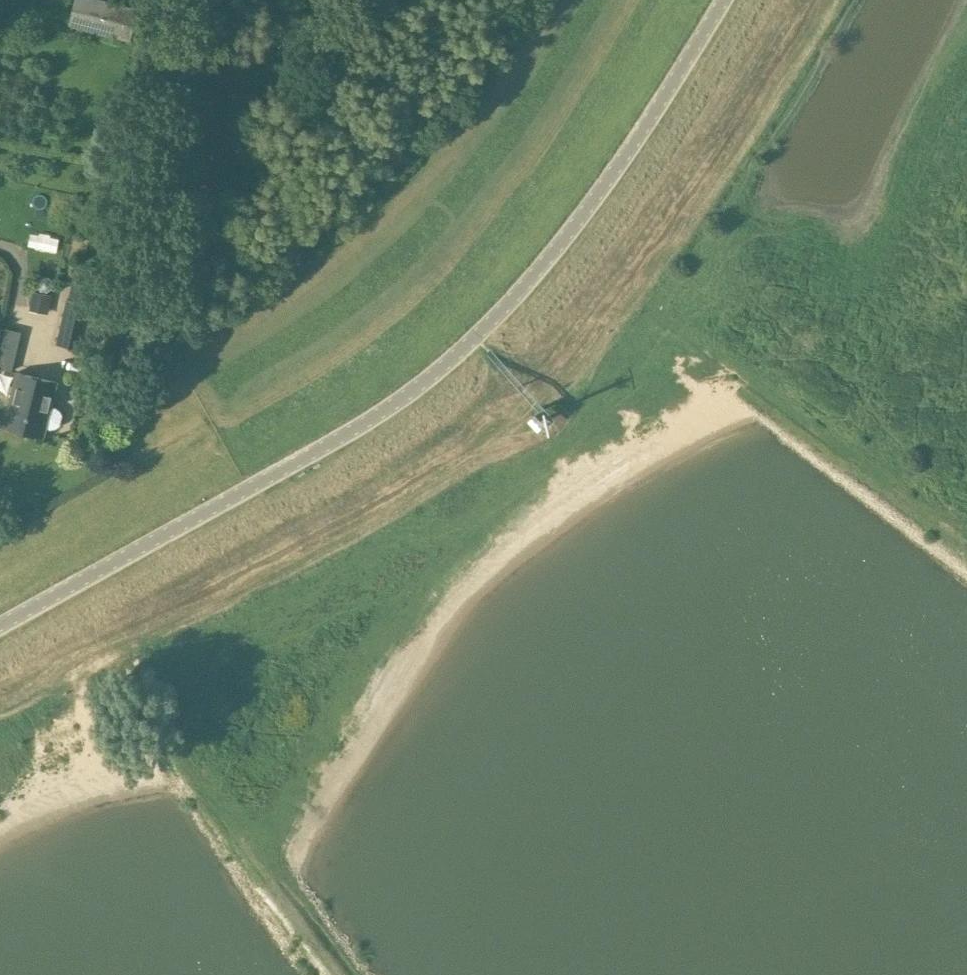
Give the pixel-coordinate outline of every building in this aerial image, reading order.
[(129,41),(138,8),(107,0),(74,0),(67,24),(129,41)] [(80,348),(87,318),(89,305),(67,300),(57,343),(80,348)] [(12,370),(21,331),(6,327),(0,351),(0,367),(12,370)] [(4,426),(24,431),(39,376),(18,371),(4,426)] [(57,381),(39,376),(24,431),(43,436),(57,381)]
